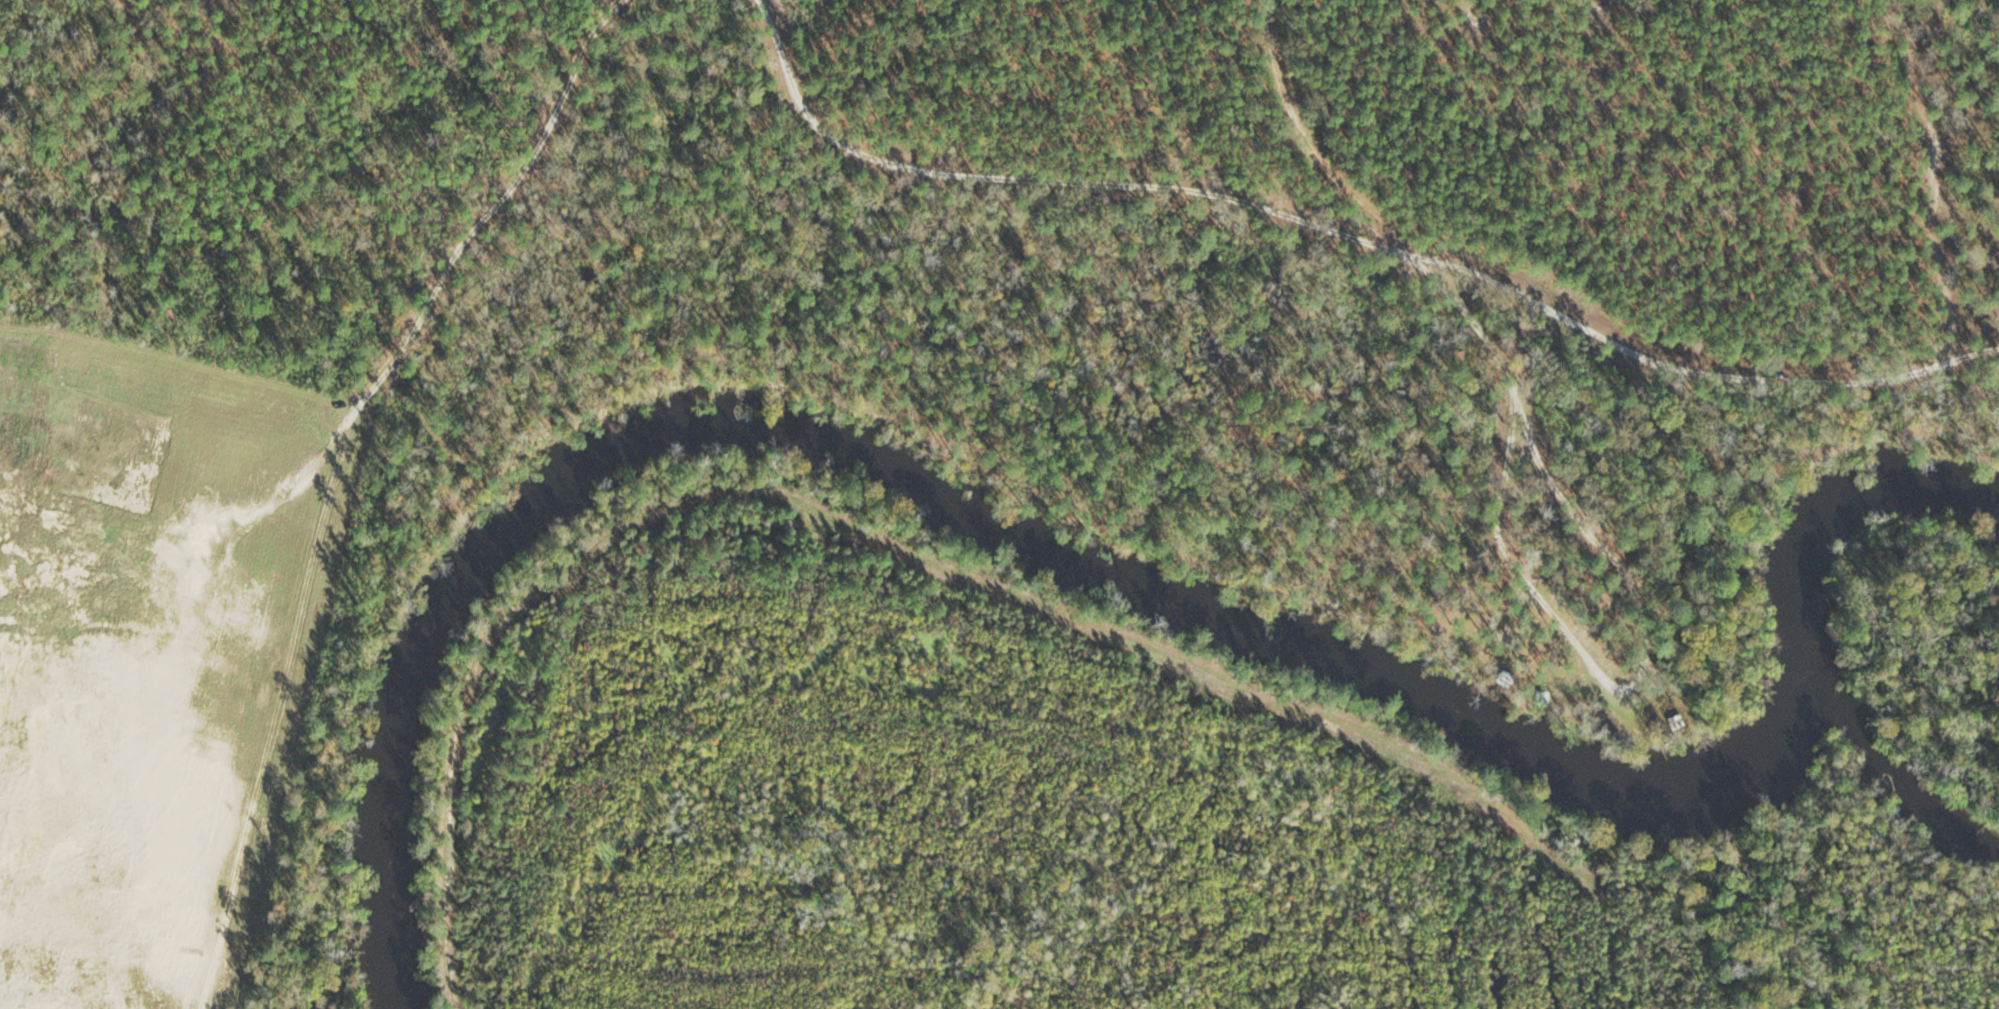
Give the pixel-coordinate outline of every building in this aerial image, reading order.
[(1551,691),(1539,692),(1541,706),(1553,705),(1551,691)]
